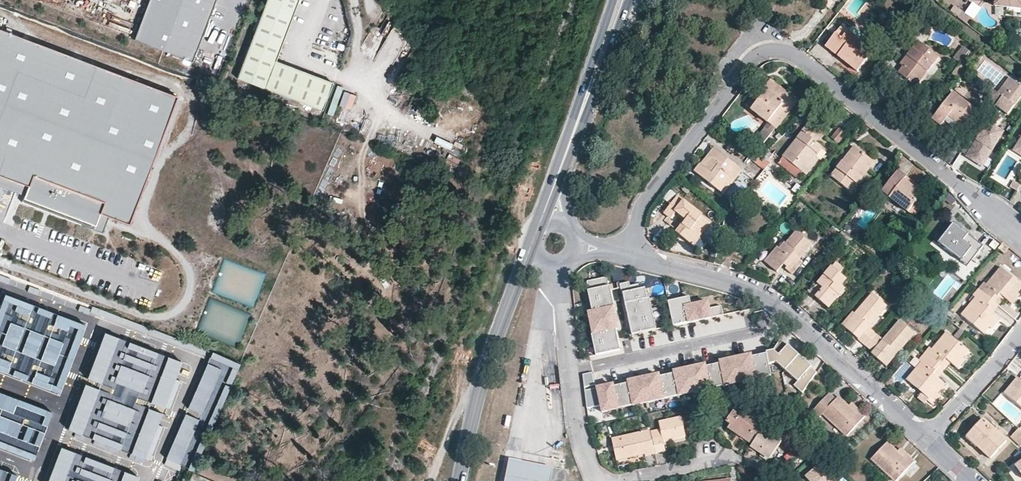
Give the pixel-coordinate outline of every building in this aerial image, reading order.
[(134,38),(192,60),(214,0),(148,0),(134,38)] [(239,77),(321,108),(330,81),(276,58),(297,0),(267,0),(239,77)] [(994,6),(1020,9),(1020,0),(995,0),(994,6)] [(958,19),(961,21),(966,15),(963,12),(958,19)] [(973,21),(966,15),(961,21),(969,27),(973,21)] [(872,52),(840,27),(825,47),(856,72),(872,52)] [(0,28),(0,173),(27,183),(23,193),(20,199),(93,227),(99,210),(108,214),(128,222),(175,94),(0,28)] [(917,42),(906,56),(909,58),(902,67),(897,74),(908,82),(914,76),(920,81),(938,58),(917,42)] [(968,52),(965,50),(962,54),(959,52),(954,60),(959,64),(968,52)] [(909,58),(906,56),(899,65),(902,67),(909,58)] [(959,64),(951,74),(958,79),(966,69),(959,64)] [(1020,76),(1014,71),(1010,77),(1016,82),(1020,76)] [(915,87),(920,81),(914,76),(908,82),(915,87)] [(770,81),(763,88),(766,91),(751,110),(771,126),(775,129),(797,102),(770,81)] [(1020,102),(1020,90),(1008,81),(997,98),(992,94),(987,102),(999,109),(998,111),(1010,119),(1020,102)] [(706,99),(711,92),(703,85),(697,93),(706,99)] [(766,91),(763,88),(760,86),(745,106),(751,110),(766,91)] [(965,96),(955,89),(931,120),(941,127),(948,118),(962,129),(976,112),(961,100),(965,96)] [(965,96),(961,100),(976,112),(981,105),(967,93),(965,96)] [(810,122),(782,158),(793,166),(789,172),(797,179),(802,173),(807,177),(819,161),(815,158),(822,148),(817,144),(825,134),(821,131),(825,125),(818,120),(814,125),(810,122)] [(962,154),(983,167),(1003,134),(989,125),(976,145),(970,141),(962,154)] [(764,143),(775,129),(771,126),(768,130),(764,127),(757,138),(764,143)] [(839,129),(832,137),(839,143),(846,134),(839,129)] [(734,149),(728,145),(725,149),(731,154),(734,149)] [(854,147),(842,162),(845,164),(839,172),(836,169),(831,177),(848,190),(854,183),(857,185),(874,163),(854,147)] [(713,149),(706,159),(710,162),(705,169),(700,166),(700,165),(694,172),(718,191),(730,176),(735,180),(742,171),(713,149)] [(752,149),(746,157),(754,164),(759,159),(754,156),(756,153),(752,149)] [(793,166),(782,158),(778,164),(789,172),(793,166)] [(710,162),(706,159),(700,166),(705,169),(710,162)] [(759,159),(754,164),(763,170),(767,165),(759,159)] [(845,164),(842,162),(836,169),(839,172),(845,164)] [(756,180),(759,182),(766,173),(764,171),(756,180)] [(902,180),(905,177),(898,171),(881,192),(908,213),(914,205),(922,195),(915,190),(902,180)] [(0,173),(0,184),(23,193),(27,183),(0,173)] [(762,185),(770,176),(766,173),(759,182),(762,185)] [(724,195),(735,180),(730,176),(718,191),(724,195)] [(918,186),(905,177),(902,180),(915,190),(918,186)] [(1011,188),(1017,191),(1020,185),(1015,181),(1011,188)] [(850,193),(857,185),(854,183),(848,190),(850,193)] [(690,191),(685,187),(681,191),(686,195),(690,191)] [(955,199),(949,195),(944,200),(950,205),(955,199)] [(695,234),(699,237),(710,224),(677,197),(663,214),(670,219),(673,216),(675,212),(685,220),(683,223),(678,229),(675,233),(688,243),(695,234)] [(914,205),(908,213),(914,218),(920,210),(914,205)] [(99,210),(93,227),(102,230),(108,214),(99,210)] [(969,236),(954,224),(938,245),(962,263),(967,256),(973,261),(984,247),(972,238),(971,239),(968,237),(969,236)] [(836,232),(832,228),(823,237),(828,242),(836,232)] [(784,243),(779,249),(766,264),(777,273),(783,266),(786,263),(789,265),(786,268),(785,270),(792,275),(802,263),(799,261),(812,246),(796,233),(786,244),(784,243)] [(848,236),(843,233),(836,240),(841,244),(848,236)] [(700,238),(699,237),(695,234),(688,243),(693,247),(700,238)] [(701,250),(709,241),(703,236),(695,245),(701,250)] [(888,252),(880,245),(874,253),(882,260),(888,252)] [(766,264),(779,249),(777,247),(763,262),(766,264)] [(968,268),(973,261),(967,256),(962,263),(968,268)] [(835,263),(817,285),(822,289),(819,293),(814,298),(824,306),(835,293),(839,297),(845,290),(841,287),(846,280),(840,275),(844,270),(835,263)] [(979,290),(994,302),(1000,295),(1005,299),(1012,304),(1019,295),(1017,293),(1020,288),(1020,285),(1000,268),(986,285),(984,283),(979,290)] [(588,291),(592,312),(613,308),(614,307),(610,287),(609,287),(607,277),(587,282),(589,291),(588,291)] [(629,283),(620,285),(622,294),(623,294),(625,304),(647,299),(645,288),(639,290),(638,285),(630,286),(629,283)] [(994,302),(979,290),(973,297),(975,299),(961,316),(983,334),(989,327),(991,329),(999,320),(992,314),(987,310),(994,302)] [(828,309),(839,297),(835,293),(824,306),(828,309)] [(4,295),(0,305),(0,370),(58,392),(84,325),(4,295)] [(872,295),(855,315),(859,319),(848,331),(872,353),(870,355),(881,364),(893,351),(897,355),(915,334),(900,322),(883,340),(876,334),(869,328),(879,316),(886,307),(872,295)] [(994,302),(999,306),(1005,299),(1000,295),(994,302)] [(668,302),(673,326),(723,316),(721,306),(709,309),(708,302),(691,305),(690,297),(668,302)] [(647,299),(625,304),(632,335),(656,330),(650,299),(647,299)] [(992,314),(999,306),(994,302),(987,310),(992,314)] [(617,329),(613,308),(592,312),(589,313),(593,334),(591,334),(596,355),(620,350),(616,329),(617,329)] [(859,319),(855,315),(852,313),(842,325),(848,331),(859,319)] [(886,323),(879,316),(869,328),(876,334),(886,323)] [(189,364),(107,332),(69,430),(151,461),(189,364)] [(929,348),(924,354),(940,367),(945,360),(951,364),(958,369),(965,361),(963,359),(969,352),(946,333),(932,350),(929,348)] [(766,353),(766,354),(769,365),(776,364),(798,384),(793,389),(802,397),(807,390),(817,374),(780,340),(773,352),(766,353)] [(893,351),(881,364),(886,368),(897,355),(893,351)] [(215,423),(238,363),(209,352),(186,412),(207,420),(206,420),(215,423)] [(613,385),(597,388),(602,413),(771,377),(769,365),(766,354),(751,357),(751,355),(720,362),(720,364),(705,367),(705,365),(674,372),(674,374),(659,377),(659,375),(628,381),(628,383),(613,387),(613,385)] [(933,375),(940,367),(924,354),(918,362),(921,364),(916,370),(907,381),(922,394),(918,398),(925,404),(927,401),(935,392),(937,394),(945,385),(938,379),(933,375)] [(916,370),(921,364),(918,362),(913,358),(909,363),(916,370)] [(940,367),(945,371),(951,364),(945,360),(940,367)] [(940,367),(933,375),(938,379),(945,371),(940,367)] [(582,375),(584,387),(593,386),(591,373),(582,375)] [(1017,378),(1004,394),(1020,408),(1020,381),(1017,378)] [(584,391),(587,407),(595,405),(592,389),(584,391)] [(0,392),(0,446),(34,459),(52,412),(0,392)] [(935,392),(927,401),(934,407),(941,398),(937,394),(935,392)] [(864,416),(859,411),(855,414),(847,407),(837,397),(834,400),(828,394),(815,408),(846,436),(864,416)] [(767,403),(763,409),(771,416),(775,409),(767,403)] [(855,414),(859,411),(850,403),(847,407),(855,414)] [(728,429),(751,446),(763,429),(767,422),(753,412),(753,415),(745,410),(741,416),(733,411),(726,422),(730,425),(728,429)] [(183,414),(161,465),(177,471),(199,421),(183,414)] [(661,436),(651,439),(654,455),(665,453),(663,442),(685,437),(681,418),(658,422),(661,436)] [(990,427),(991,426),(983,419),(966,437),(989,460),(1006,441),(996,431),(995,432),(990,427)] [(1020,444),(1020,430),(1019,428),(1012,435),(1020,444)] [(781,441),(763,429),(751,446),(750,448),(768,461),(781,441)] [(649,431),(612,440),(616,460),(621,459),(643,454),(644,456),(654,455),(651,439),(649,431)] [(908,456),(904,460),(896,452),(887,443),(871,460),(894,480),(895,480),(914,461),(908,456)] [(61,447),(48,480),(135,480),(137,478),(61,447)] [(904,460),(908,456),(900,448),(896,452),(904,460)] [(509,458),(505,480),(550,480),(553,467),(509,458)] [(0,466),(0,480),(12,480),(15,472),(0,466)] [(806,480),(829,480),(819,469),(806,480)]
